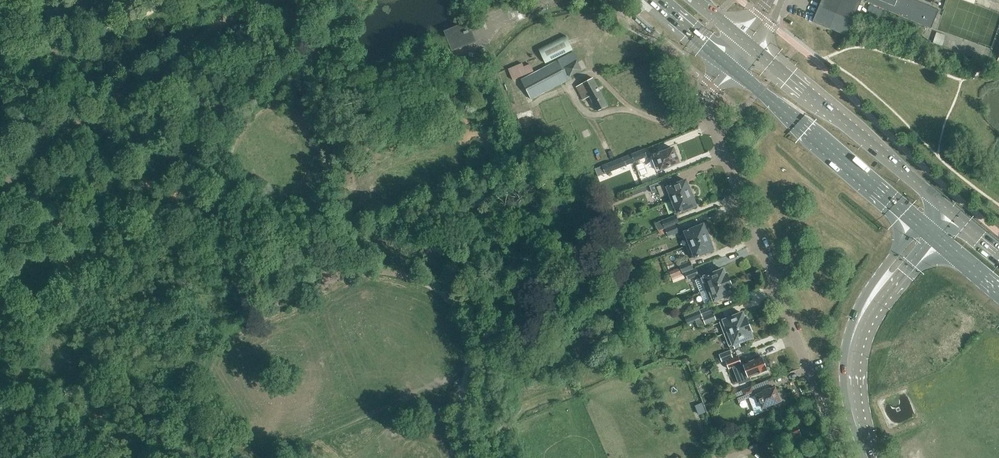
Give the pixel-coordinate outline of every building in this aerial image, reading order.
[(861,0),(822,0),(813,22),(837,32),(846,36),(861,0)] [(931,29),(939,10),(916,0),(867,0),(866,1),(931,29)] [(882,10),(870,5),(867,12),(879,17),(882,10)] [(468,32),(464,23),(445,30),(453,50),(463,46),(463,45),(475,41),(475,39),(471,31),(468,32)] [(932,42),(943,46),(947,35),(936,31),(932,42)] [(545,63),(573,49),(566,35),(538,49),(545,63)] [(568,80),(565,74),(557,60),(521,79),(532,100),(568,80)] [(523,63),(508,69),(510,73),(513,80),(533,71),(530,64),(524,66),(523,63)] [(589,96),(597,111),(608,106),(593,77),(582,83),(576,87),(583,100),(589,96)] [(658,154),(651,156),(656,170),(669,165),(669,166),(670,165),(679,161),(678,160),(679,158),(678,155),(676,154),(673,148),(659,153),(658,153),(658,154)] [(647,156),(644,149),(632,154),(635,161),(647,156)] [(632,154),(603,166),(605,173),(635,161),(632,154)] [(686,180),(674,185),(671,177),(649,186),(652,192),(659,189),(662,196),(667,194),(670,201),(691,193),(690,192),(691,190),(690,186),(688,186),(686,180)] [(691,193),(670,201),(675,213),(680,211),(680,212),(682,211),(696,205),(693,199),(694,198),(693,194),(691,193)] [(676,224),(679,222),(676,215),(655,223),(658,231),(676,224)] [(667,232),(668,235),(668,236),(678,231),(676,224),(658,231),(660,235),(667,232)] [(685,246),(709,237),(708,236),(709,234),(708,231),(706,230),(703,224),(689,230),(689,229),(687,230),(688,230),(683,232),(684,235),(688,244),(685,245),(685,246)] [(691,252),(693,257),(698,255),(698,256),(699,255),(713,249),(711,243),(712,242),(710,238),(709,237),(685,246),(688,253),(691,252)] [(693,268),(690,261),(680,265),(683,272),(693,268)] [(679,267),(669,271),(672,277),(681,273),(679,267)] [(688,279),(699,275),(696,268),(686,272),(688,279)] [(700,292),(730,280),(727,274),(725,274),(723,269),(701,278),(701,277),(697,279),(697,280),(695,281),(696,282),(695,282),(699,292),(700,292)] [(705,304),(709,303),(733,293),(731,288),(732,287),(730,280),(700,292),(705,304)] [(703,317),(713,313),(710,306),(685,315),(688,323),(696,320),(703,317)] [(698,326),(706,324),(716,320),(713,313),(703,317),(696,320),(698,326)] [(742,313),(720,321),(725,334),(749,324),(746,317),(745,318),(742,313)] [(749,324),(725,334),(731,349),(741,346),(739,342),(752,337),(750,331),(752,331),(749,324)] [(733,357),(730,350),(720,354),(723,361),(733,357)] [(738,356),(726,361),(729,368),(733,367),(739,384),(750,379),(749,376),(759,372),(760,373),(761,372),(767,369),(766,368),(767,366),(765,363),(764,362),(762,357),(750,362),(750,361),(748,362),(749,362),(744,364),(744,362),(741,363),(738,356)] [(739,384),(742,390),(752,386),(749,380),(739,384)] [(738,399),(739,400),(738,402),(749,398),(756,415),(784,403),(785,401),(782,394),(779,393),(777,394),(775,387),(770,389),(770,388),(762,392),(762,393),(755,395),(752,386),(742,390),(735,393),(738,399)] [(698,413),(706,411),(703,402),(696,404),(698,413)] [(787,439),(800,434),(797,425),(784,431),(787,439)]
